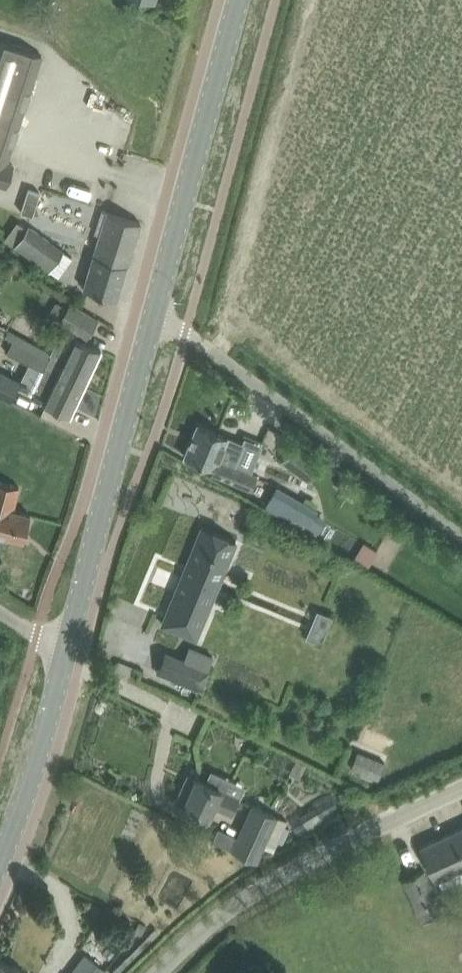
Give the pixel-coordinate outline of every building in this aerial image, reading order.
[(6,186),(13,164),(7,162),(42,55),(0,42),(0,185),(6,186)] [(117,299),(141,222),(107,212),(83,288),(99,293),(98,294),(102,296),(103,295),(117,299)] [(30,226),(16,246),(49,269),(63,250),(30,226)] [(59,321),(88,338),(98,319),(69,302),(59,321)] [(62,334),(52,354),(16,334),(13,340),(15,341),(49,360),(46,367),(85,386),(102,351),(76,338),(75,340),(62,334)] [(70,416),(75,407),(85,386),(46,367),(49,360),(15,341),(8,353),(44,371),(31,397),(43,403),(70,416)] [(20,382),(0,372),(0,394),(11,400),(20,382)] [(228,437),(198,424),(185,456),(214,468),(212,473),(251,489),(257,475),(235,465),(244,444),(228,437)] [(321,463),(295,444),(283,461),(308,480),(321,463)] [(339,477),(335,483),(345,490),(349,483),(339,477)] [(0,543),(4,543),(7,540),(8,536),(24,540),(31,515),(13,510),(20,486),(0,481),(0,543)] [(277,488),(267,505),(306,529),(317,535),(325,521),(314,515),(317,511),(290,495),(277,488)] [(211,601),(209,600),(225,562),(227,563),(236,541),(203,527),(163,624),(196,638),(211,601)] [(363,542),(354,558),(368,567),(378,550),(363,542)] [(323,639),(332,612),(318,608),(309,635),(323,639)] [(200,690),(213,657),(189,647),(184,659),(165,652),(157,672),(200,690)] [(364,763),(354,759),(351,767),(379,779),(385,763),(367,755),(364,763)] [(207,783),(190,775),(189,774),(176,802),(209,817),(215,804),(232,812),(239,798),(222,790),(227,778),(212,771),(207,783)] [(253,805),(234,846),(233,850),(257,861),(274,821),(278,823),(281,817),(253,805)] [(302,816),(303,817),(309,828),(323,819),(316,808),(302,816)] [(420,847),(435,879),(461,867),(461,828),(420,847)] [(425,869),(404,879),(423,921),(444,911),(425,869)] [(132,938),(125,934),(119,942),(126,946),(132,938)] [(26,972),(0,958),(0,972),(25,972),(26,972)]
